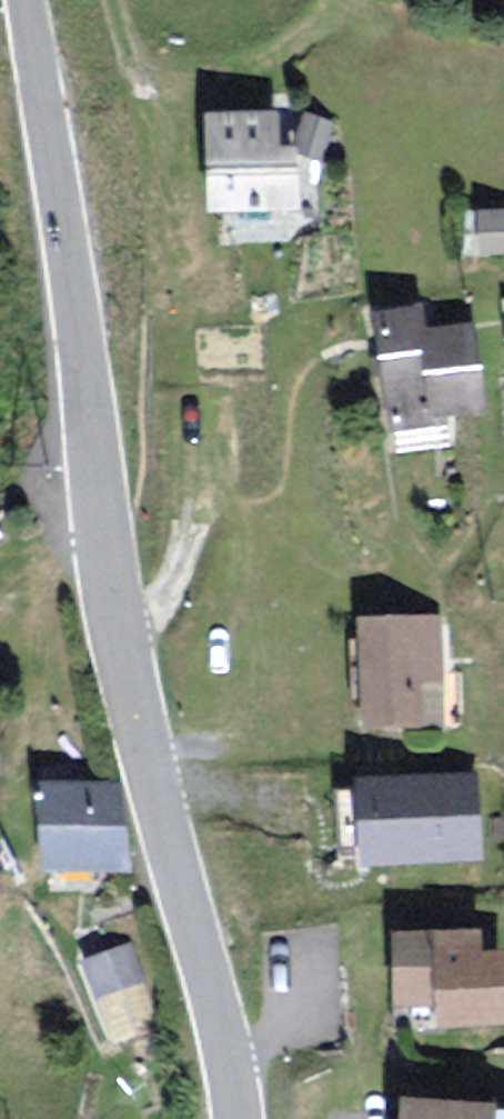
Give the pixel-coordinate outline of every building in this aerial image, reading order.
[(273,156),(273,123),(212,124),(214,217),(293,215),(292,155),(273,156)] [(502,259),(502,223),(474,223),(474,259),(502,259)] [(476,418),(464,335),(422,341),(418,318),(375,324),(390,430),(476,418)] [(437,726),(433,625),(363,628),(367,729),(437,726)] [(441,860),(437,784),(361,788),(365,864),(441,860)] [(121,870),(123,791),(50,789),(48,868),(121,870)] [(475,939),(400,938),(399,1005),(442,1006),(442,1030),(503,1031),(503,984),(503,960),(474,960),(475,939)] [(132,942),(90,955),(114,1035),(156,1022),(132,942)] [(494,1112),(410,1107),(410,1118),(493,1118),(494,1112)]
